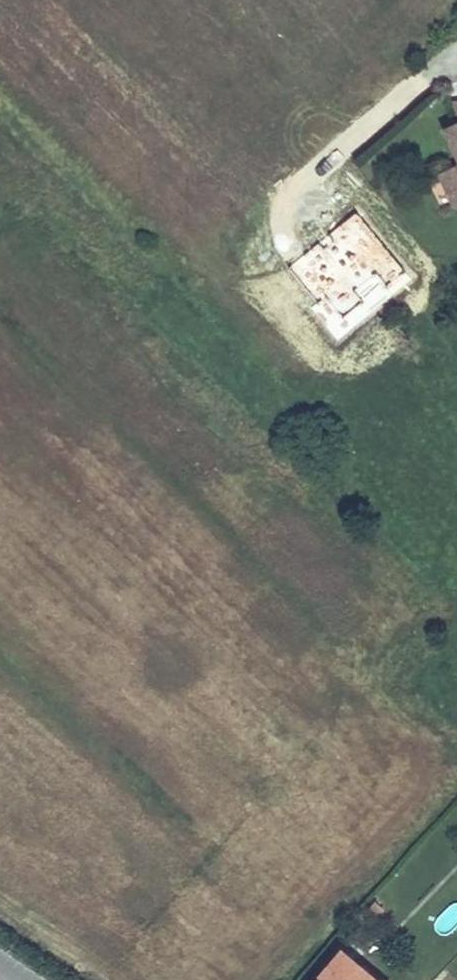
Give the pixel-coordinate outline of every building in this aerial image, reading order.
[(444,129),(456,158),(456,123),(444,129)] [(437,175),(450,202),(456,205),(456,165),(437,175)] [(374,902),(364,912),(372,920),(383,909),(374,902)] [(456,924),(456,903),(436,923),(446,934),(456,924)] [(338,950),(313,979),(374,979),(338,950)]
